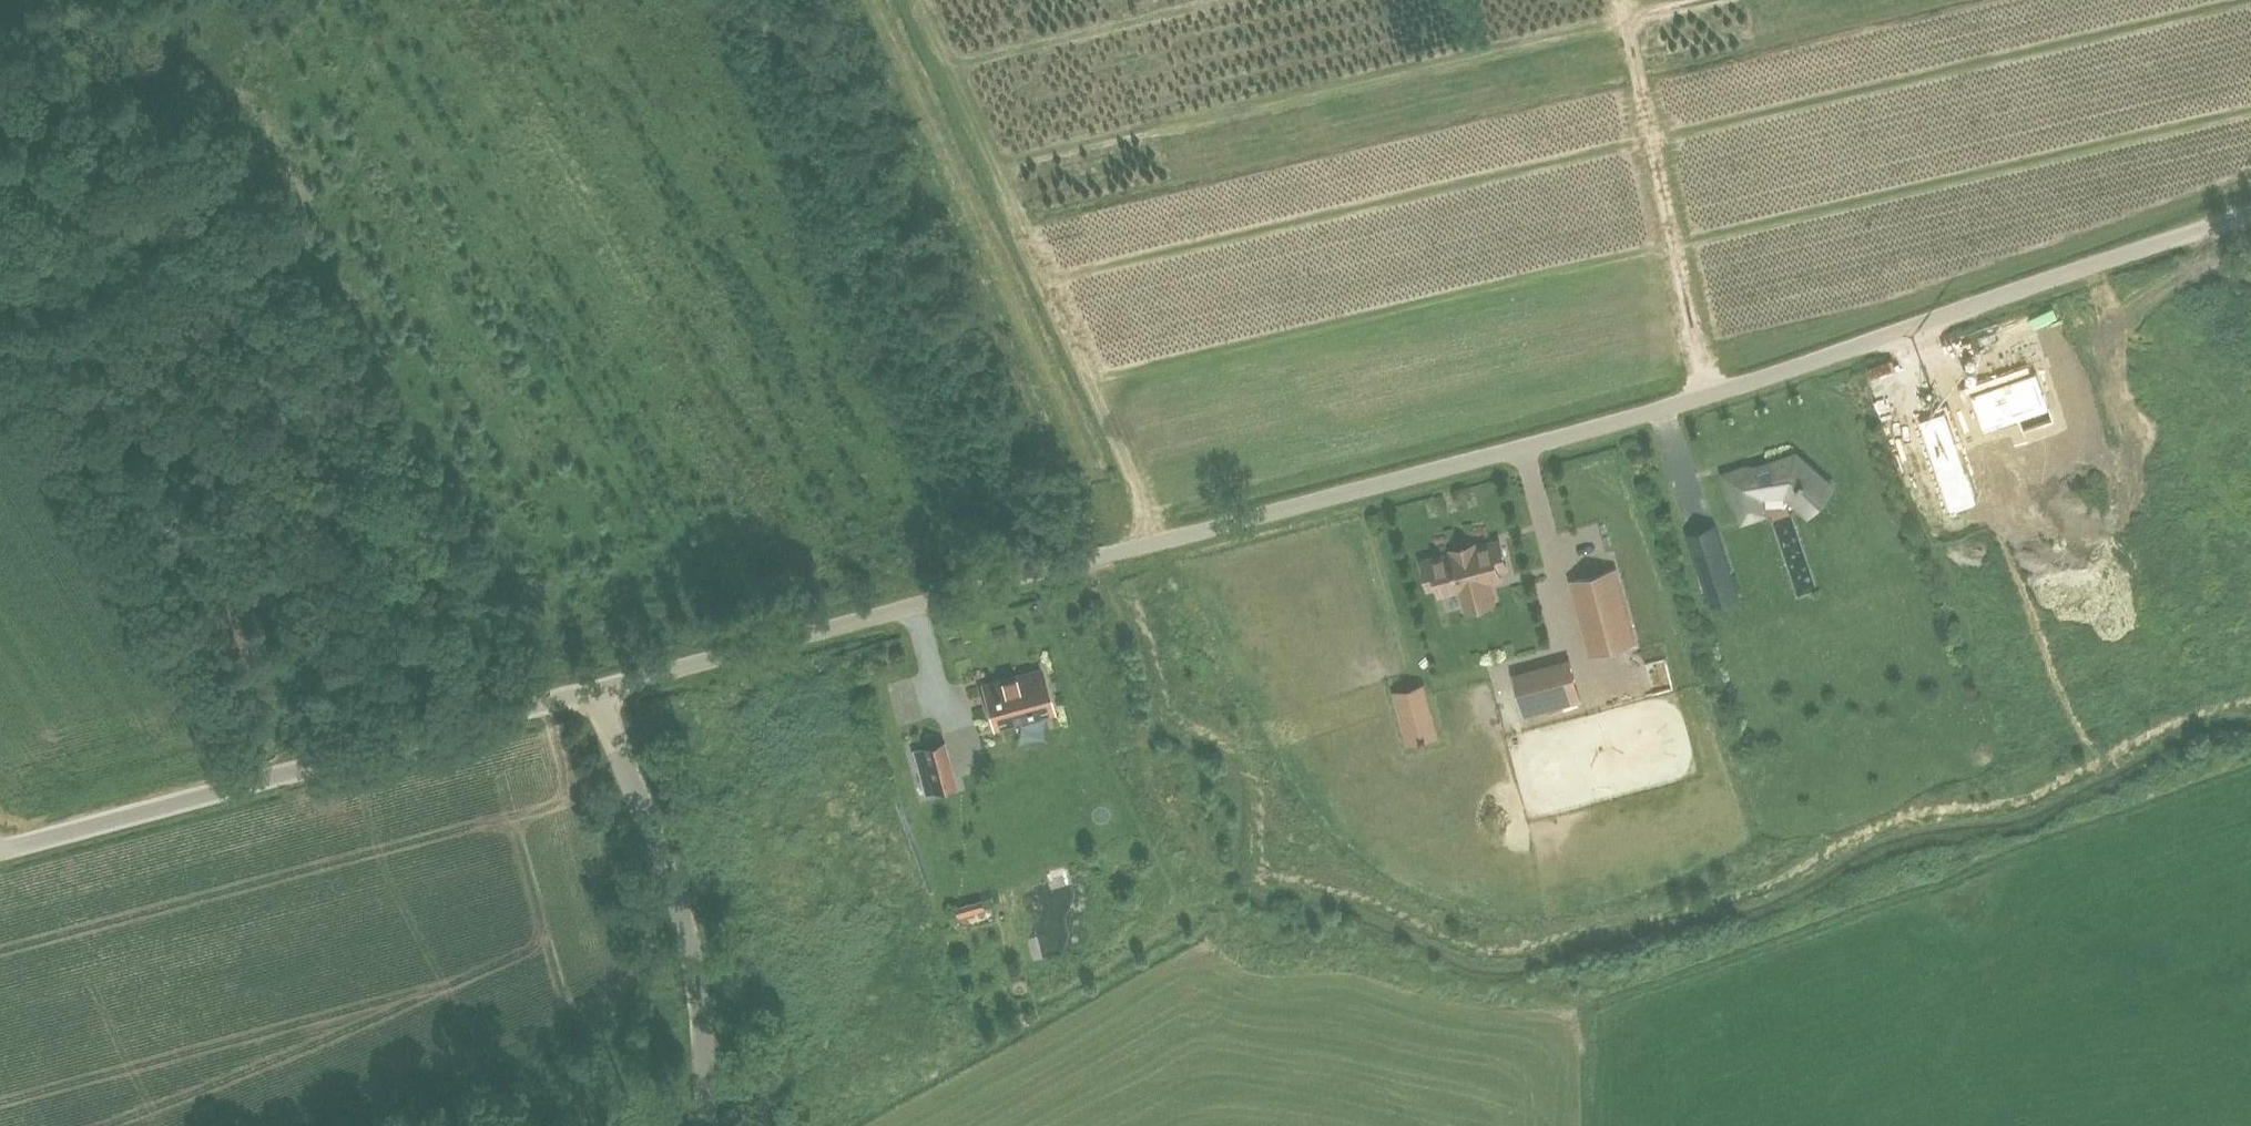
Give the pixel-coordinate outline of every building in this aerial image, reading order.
[(1980,391),(1992,428),(2058,406),(2046,369),(1980,391)] [(1975,502),(1958,454),(1944,413),(1920,421),(1951,511),(1975,502)] [(1791,456),(1769,463),(1757,467),(1748,470),(1747,468),(1726,475),(1734,501),(1737,500),(1743,519),(1764,512),(1758,494),(1778,486),(1806,511),(1829,484),(1809,467),(1806,470),(1791,456)] [(1466,610),(1490,603),(1494,602),(1488,581),(1500,577),(1498,569),(1507,567),(1500,540),(1476,546),(1475,542),(1451,549),(1452,552),(1422,560),(1429,588),(1437,585),(1440,594),(1460,588),(1466,610)] [(1698,562),(1707,590),(1708,590),(1732,582),(1723,554),(1698,562)] [(1615,569),(1571,580),(1591,653),(1634,642),(1615,569)] [(1569,659),(1555,663),(1513,674),(1524,715),(1580,700),(1569,659)] [(1031,717),(1053,711),(1041,670),(983,685),(995,727),(1015,721),(1031,717)] [(1436,739),(1422,686),(1393,694),(1407,747),(1436,739)] [(245,698),(236,704),(240,710),(249,704),(245,698)] [(926,776),(919,778),(924,795),(957,786),(952,769),(945,742),(918,749),(926,776)]
